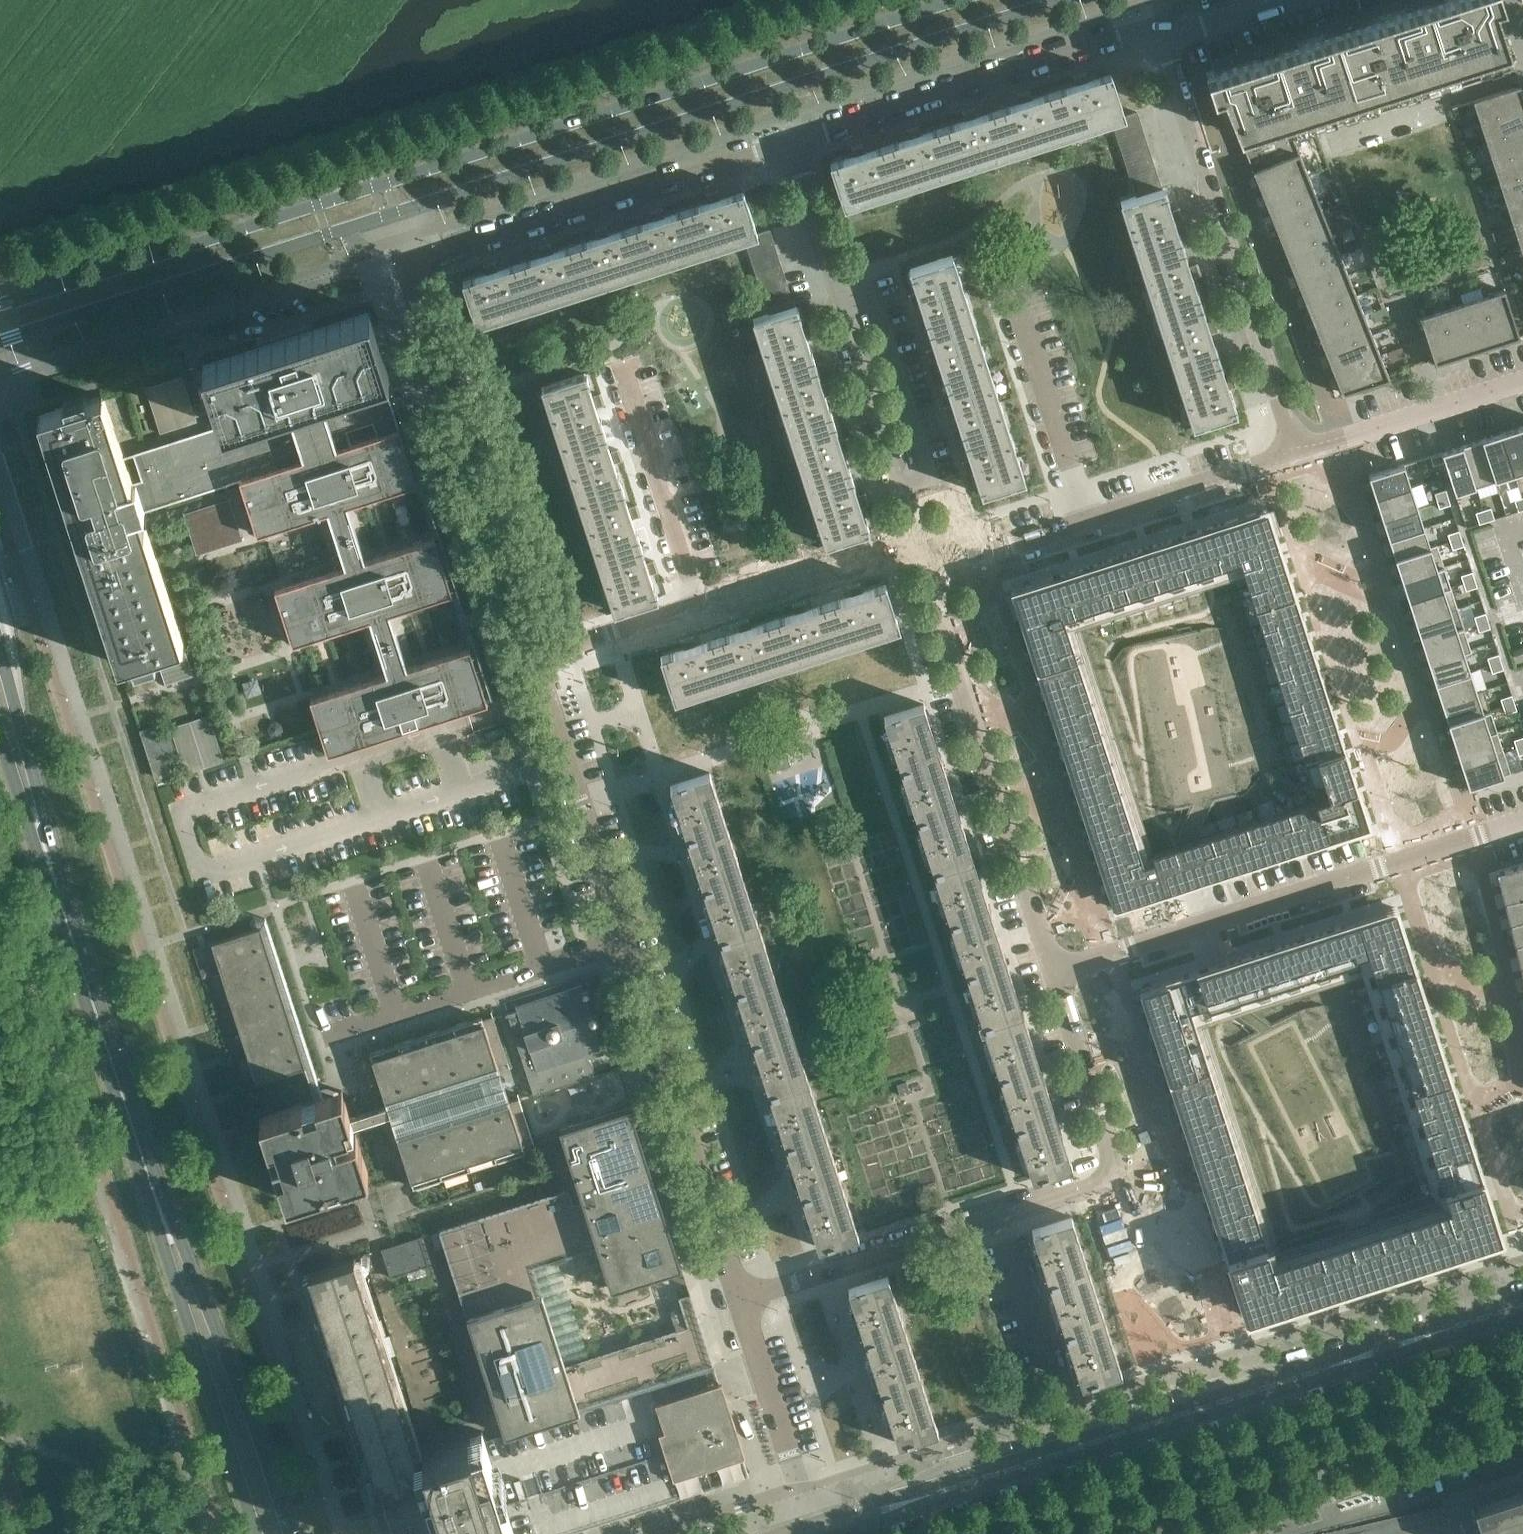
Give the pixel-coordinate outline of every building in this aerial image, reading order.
[(1516,68),(1514,63),(1505,35),(1503,31),(1500,20),(1496,6),(1503,4),(1502,0),(1444,0),(1427,5),(1371,23),(1325,38),(1298,47),(1278,53),(1260,59),(1247,63),(1243,65),(1215,74),(1207,76),(1213,97),(1223,94),(1230,112),(1238,131),(1254,171),(1254,173),(1300,154),(1294,139),(1316,132),(1319,131),(1313,112),(1441,71),(1447,90),(1516,68)] [(1125,116),(1111,74),(1088,81),(1085,72),(1074,75),(1077,85),(1054,92),(1068,135),(1112,121),(1125,116)] [(1521,85),(1473,100),(1480,122),(1522,108),(1522,92),(1521,85)] [(1068,135),(1054,92),(1033,99),(1030,90),(1018,93),(1021,102),(999,110),(1013,152),(1068,135)] [(1013,152),(999,110),(977,117),(974,107),(963,111),(965,120),(943,127),(957,170),(1013,152)] [(1480,122),(1487,142),(1522,131),(1522,108),(1480,122)] [(1141,123),(1138,113),(1138,111),(1125,116),(1112,121),(1115,131),(1141,123)] [(1145,134),(1141,123),(1115,131),(1119,143),(1145,134)] [(957,170),(943,127),(921,134),(918,125),(907,129),(910,138),(888,145),(901,188),(957,170)] [(1487,142),(1494,163),(1522,153),(1522,131),(1487,142)] [(1149,145),(1145,134),(1119,143),(1122,153),(1149,145)] [(901,188),(888,145),(865,152),(862,143),(851,147),(854,156),(831,163),(845,206),(901,188)] [(1152,156),(1149,145),(1122,153),(1126,164),(1152,156)] [(1522,176),(1522,153),(1494,163),(1500,183),(1522,176)] [(1262,193),(1308,174),(1300,154),(1254,173),(1255,175),(1259,186),(1262,193)] [(1156,167),(1152,156),(1126,164),(1129,175),(1156,167)] [(1159,178),(1156,167),(1129,175),(1133,186),(1159,178)] [(1316,194),(1308,174),(1262,193),(1263,195),(1267,206),(1270,212),(1316,194)] [(1500,183),(1507,204),(1522,199),(1522,176),(1500,183)] [(1162,188),(1159,178),(1133,186),(1136,196),(1162,188)] [(1182,244),(1175,222),(1184,219),(1180,208),(1171,210),(1164,187),(1162,188),(1136,196),(1121,201),(1139,258),(1182,244)] [(757,234),(757,233),(744,192),(721,199),(718,189),(706,193),(709,202),(687,209),(701,252),(745,238),(757,234)] [(1324,214),(1316,194),(1270,212),(1271,215),(1275,226),(1278,232),(1324,214)] [(1507,204),(1513,224),(1522,221),(1522,199),(1507,204)] [(701,252),(687,209),(665,217),(662,207),(651,211),(654,220),(632,227),(645,270),(701,252)] [(1332,234),(1324,214),(1278,232),(1279,235),(1283,246),(1286,252),(1332,234)] [(1513,224),(1520,245),(1522,244),(1522,221),(1513,224)] [(645,270),(632,227),(610,234),(607,225),(595,229),(598,238),(576,245),(590,288),(645,270)] [(774,241),(771,231),(770,229),(757,233),(757,234),(745,238),(748,249),(774,241)] [(1340,254),(1332,234),(1286,252),(1287,255),(1291,266),(1294,272),(1340,254)] [(777,251),(774,241),(748,249),(752,260),(777,251)] [(590,288),(576,245),(554,252),(551,243),(539,247),(542,256),(520,263),(534,306),(590,288)] [(1200,300),(1193,277),(1202,275),(1198,263),(1189,266),(1182,244),(1139,258),(1157,313),(1200,300)] [(781,262),(777,251),(752,260),(755,271),(781,262)] [(1348,274),(1340,254),(1294,272),(1295,275),(1299,286),(1302,292),(1348,274)] [(971,311),(963,287),(953,255),(910,269),(918,292),(908,295),(912,306),(921,303),(928,325),(971,311)] [(534,306),(520,263),(498,270),(495,261),(484,265),(487,274),(463,281),(477,324),(534,306)] [(785,273),(781,262),(755,271),(759,281),(785,273)] [(788,284),(785,273),(759,281),(762,292),(788,284)] [(1356,294),(1348,274),(1302,292),(1303,295),(1307,306),(1310,312),(1356,294)] [(792,295),(788,284),(762,292),(765,303),(792,295)] [(1516,323),(1505,290),(1483,296),(1498,344),(1511,340),(1516,338),(1520,337),(1516,323)] [(1364,314),(1356,294),(1310,312),(1311,315),(1316,326),(1318,332),(1364,314)] [(795,305),(795,304),(792,295),(765,303),(769,314),(795,305)] [(1498,344),(1483,296),(1463,303),(1478,350),(1490,346),(1496,345),(1498,344)] [(1218,355),(1211,333),(1220,330),(1216,319),(1207,322),(1200,300),(1157,313),(1175,369),(1218,355)] [(1478,350),(1463,303),(1442,310),(1457,357),(1470,353),(1475,351),(1478,350)] [(814,362),(807,340),(816,337),(813,325),(804,328),(796,305),(795,305),(769,314),(753,319),(772,375),(814,362)] [(407,667),(390,613),(453,592),(435,538),(365,560),(348,505),(417,483),(394,410),(382,373),(389,371),(380,342),(376,330),(375,326),(369,309),(272,340),(272,341),(266,343),(265,342),(202,363),(222,424),(132,453),(141,479),(127,484),(136,513),(240,480),(257,534),(327,512),(345,567),(275,589),(293,644),(369,619),(387,674),(310,699),(320,730),(328,754),(488,702),(486,697),(470,647),(407,667)] [(1457,357),(1442,310),(1421,317),(1433,357),(1436,364),(1449,360),(1455,358),(1457,357)] [(989,367),(979,335),(971,311),(928,325),(935,347),(926,350),(930,362),(939,359),(946,381),(989,367)] [(1372,334),(1364,314),(1318,332),(1319,335),(1324,346),(1326,352),(1372,334)] [(1334,372),(1380,354),(1372,334),(1326,352),(1327,355),(1332,366),(1334,372)] [(1390,379),(1388,375),(1380,354),(1334,372),(1335,376),(1336,375),(1343,393),(1348,391),(1354,389),(1354,390),(1390,379)] [(1236,412),(1228,389),(1238,386),(1234,375),(1225,377),(1218,355),(1175,369),(1193,426),(1236,412)] [(832,417),(825,395),(834,392),(831,381),(822,384),(814,362),(772,375),(790,431),(832,417)] [(1007,423),(999,399),(989,367),(946,381),(953,403),(944,406),(948,417),(957,414),(964,437),(1007,423)] [(603,429),(596,407),(605,404),(601,393),(592,396),(585,373),(542,386),(560,443),(603,429)] [(65,407),(42,414),(43,416),(75,517),(85,546),(121,661),(122,662),(132,659),(133,661),(156,654),(155,652),(182,643),(181,642),(178,643),(136,513),(127,484),(118,457),(99,398),(102,397),(102,396),(102,395),(88,399),(88,397),(65,405),(65,407)] [(850,473),(843,451),(852,448),(849,437),(839,440),(832,417),(790,431),(807,487),(850,473)] [(1512,467),(1522,464),(1522,434),(1519,420),(1499,426),(1512,467)] [(1025,480),(1015,447),(1007,423),(964,437),(971,459),(962,462),(966,473),(975,470),(982,493),(1025,480)] [(1480,433),(1493,474),(1512,467),(1499,426),(1480,433)] [(621,485),(614,463),(623,460),(619,448),(610,451),(603,429),(560,443),(578,499),(621,485)] [(1460,439),(1474,480),(1493,474),(1480,433),(1460,439)] [(1445,461),(1453,487),(1474,480),(1460,439),(1440,446),(1442,452),(1445,461)] [(1445,461),(1442,452),(1430,455),(1433,465),(1441,462),(1445,461)] [(1411,486),(1404,464),(1369,475),(1376,497),(1411,486)] [(868,530),(861,507),(870,504),(866,492),(857,495),(850,473),(807,487),(826,543),(868,530)] [(639,540),(632,518),(641,515),(637,504),(628,507),(621,485),(578,499),(596,554),(639,540)] [(1418,506),(1411,486),(1376,497),(1382,518),(1418,506)] [(1448,496),(1446,489),(1435,493),(1437,500),(1448,496)] [(1451,504),(1448,496),(1437,500),(1439,508),(1451,504)] [(1518,512),(1522,510),(1522,502),(1522,498),(1514,500),(1518,512)] [(1424,527),(1418,506),(1382,518),(1389,538),(1424,527)] [(1267,508),(1013,590),(1116,907),(1369,826),(1267,508)] [(1483,510),(1487,522),(1494,519),(1490,508),(1483,510)] [(1475,513),(1479,524),(1487,522),(1483,510),(1475,513)] [(1431,546),(1424,527),(1389,538),(1396,559),(1438,545),(1437,544),(1431,546)] [(1462,538),(1459,530),(1448,534),(1450,541),(1462,538)] [(1464,545),(1462,538),(1450,541),(1453,549),(1464,545)] [(657,597),(650,574),(659,571),(655,560),(646,563),(639,540),(596,554),(615,611),(657,597)] [(1444,566),(1438,545),(1396,559),(1402,579),(1444,566)] [(1409,600),(1451,586),(1451,585),(1444,587),(1438,569),(1445,567),(1444,566),(1402,579),(1409,600)] [(1475,579),(1472,571),(1461,575),(1463,582),(1475,579)] [(1477,586),(1475,579),(1463,582),(1466,590),(1477,586)] [(900,627),(886,584),(863,592),(860,582),(849,586),(851,595),(830,602),(844,645),(900,627)] [(1457,607),(1451,586),(1409,600),(1415,621),(1457,607)] [(844,645),(830,602),(807,609),(804,600),(793,604),(796,613),(774,620),(788,663),(844,645)] [(1458,608),(1457,607),(1415,621),(1422,641),(1464,628),(1464,626),(1457,629),(1451,610),(1458,608)] [(1486,612),(1474,616),(1477,624),(1488,620),(1486,612)] [(788,663),(774,620),(752,627),(749,618),(737,622),(740,631),(718,638),(732,681),(788,663)] [(1361,619),(1339,626),(1359,688),(1381,681),(1361,619)] [(1491,627),(1488,620),(1477,624),(1479,631),(1491,627)] [(1471,648),(1464,628),(1422,641),(1429,662),(1471,648)] [(732,681),(718,638),(696,645),(693,636),(681,640),(684,649),(661,656),(675,699),(732,681)] [(1471,649),(1471,648),(1429,662),(1435,682),(1471,671),(1464,651),(1471,649)] [(1499,653),(1487,657),(1490,665),(1501,661),(1499,653)] [(1504,669),(1501,661),(1490,665),(1492,672),(1504,669)] [(1477,691),(1471,671),(1435,682),(1442,703),(1477,691)] [(1448,723),(1491,710),(1484,689),(1477,691),(1442,703),(1448,723)] [(1512,694),(1501,698),(1503,706),(1514,702),(1512,694)] [(1517,710),(1514,702),(1503,706),(1506,713),(1517,710)] [(940,755),(924,703),(884,716),(901,768),(940,755)] [(1390,707),(1368,708),(1369,720),(1390,719),(1390,707)] [(1497,730),(1491,710),(1448,723),(1455,744),(1497,730)] [(187,769),(225,760),(214,713),(175,722),(187,769)] [(171,771),(166,756),(160,737),(156,726),(141,731),(155,776),(171,771)] [(1462,764),(1504,751),(1497,730),(1455,744),(1462,764)] [(176,752),(169,733),(160,737),(166,756),(176,752)] [(1514,739),(1516,747),(1522,745),(1522,736),(1514,739)] [(791,764),(786,748),(767,754),(772,770),(791,764)] [(1504,775),(1497,754),(1504,752),(1504,751),(1462,764),(1469,786),(1504,775)] [(957,806),(940,755),(901,768),(917,819),(957,806)] [(727,823),(719,799),(710,771),(671,784),(687,836),(727,823)] [(973,857),(957,806),(917,819),(934,870),(973,857)] [(743,874),(735,849),(727,823),(687,836),(704,887),(743,874)] [(990,908),(973,857),(934,870),(950,921),(990,908)] [(1496,871),(1502,895),(1522,888),(1522,862),(1496,871)] [(759,926),(751,900),(743,874),(704,887),(720,939),(759,926)] [(1502,895),(1507,916),(1522,911),(1522,888),(1502,895)] [(1395,907),(1142,989),(1247,1315),(1501,1234),(1395,907)] [(1006,959),(990,908),(950,921),(967,972),(1006,959)] [(1507,916),(1513,937),(1522,934),(1522,911),(1507,916)] [(507,1061),(493,1016),(483,1019),(482,1016),(370,1052),(387,1105),(348,1118),(348,1117),(351,1116),(342,1090),(323,1096),(266,917),(264,918),(265,919),(261,927),(212,943),(257,1082),(305,1066),(315,1098),(260,1116),(286,1198),(368,1172),(356,1133),(354,1133),(354,1134),(336,1140),(337,1141),(333,1143),(330,1134),(391,1115),(413,1186),(525,1150),(524,1147),(534,1144),(519,1098),(509,1101),(503,1083),(498,1065),(507,1061)] [(776,977),(768,952),(759,926),(720,939),(737,990),(776,977)] [(1513,937),(1518,958),(1522,956),(1522,934),(1513,937)] [(1023,1010),(1006,959),(967,972),(983,1023),(1023,1010)] [(792,1028),(784,1003),(776,977),(737,990),(753,1041),(792,1028)] [(600,1040),(595,1023),(601,1021),(597,1011),(592,1013),(586,996),(590,995),(588,988),(584,990),(582,983),(581,984),(581,985),(517,1006),(517,1005),(516,1005),(517,1010),(509,1012),(509,1011),(508,1012),(534,1094),(593,1075),(593,1074),(593,1073),(594,1072),(594,1070),(594,1069),(594,1067),(593,1065),(593,1063),(592,1062),(591,1061),(590,1059),(588,1057),(603,1052),(603,1053),(604,1053),(602,1046),(607,1045),(605,1039),(600,1040)] [(1039,1062),(1023,1010),(983,1023),(1000,1075),(1039,1062)] [(809,1080),(801,1054),(792,1028),(753,1041),(770,1092),(809,1080)] [(1056,1113),(1039,1062),(1000,1075),(1016,1126),(1056,1113)] [(825,1131),(817,1106),(809,1080),(770,1092),(786,1143),(825,1131)] [(565,1364),(533,1265),(598,1244),(612,1288),(682,1265),(630,1105),(560,1127),(581,1191),(580,1191),(582,1199),(573,1202),(569,1187),(439,1228),(505,1434),(714,1367),(690,1292),(679,1296),(688,1326),(565,1364)] [(1072,1165),(1056,1113),(1016,1126),(1033,1178),(1072,1165)] [(842,1182),(834,1157),(825,1131),(786,1143),(802,1194),(842,1182)] [(858,1234),(850,1208),(842,1182),(802,1194),(819,1246),(858,1234)] [(1088,1268),(1080,1243),(1072,1215),(1032,1228),(1049,1280),(1088,1268)] [(429,1264),(420,1236),(381,1248),(391,1277),(429,1264)] [(527,1494),(505,1501),(482,1430),(422,1449),(424,1454),(418,1456),(354,1257),(309,1272),(379,1491),(393,1533),(540,1533),(527,1494)] [(1105,1318),(1096,1291),(1088,1268),(1049,1280),(1065,1331),(1105,1318)] [(905,1327),(897,1302),(888,1274),(849,1287),(866,1339),(905,1327)] [(1122,1371),(1111,1338),(1105,1318),(1065,1331),(1082,1383),(1122,1371)] [(921,1378),(913,1353),(905,1327),(866,1339),(882,1390),(921,1378)] [(938,1429),(930,1404),(921,1378),(882,1390),(899,1442),(938,1429)] [(742,1455),(746,1454),(722,1379),(656,1400),(665,1428),(664,1428),(671,1448),(527,1494),(540,1533),(564,1533),(749,1474),(742,1455)] [(1472,1497),(1358,1533),(1522,1533),(1522,1481),(1472,1497)]
